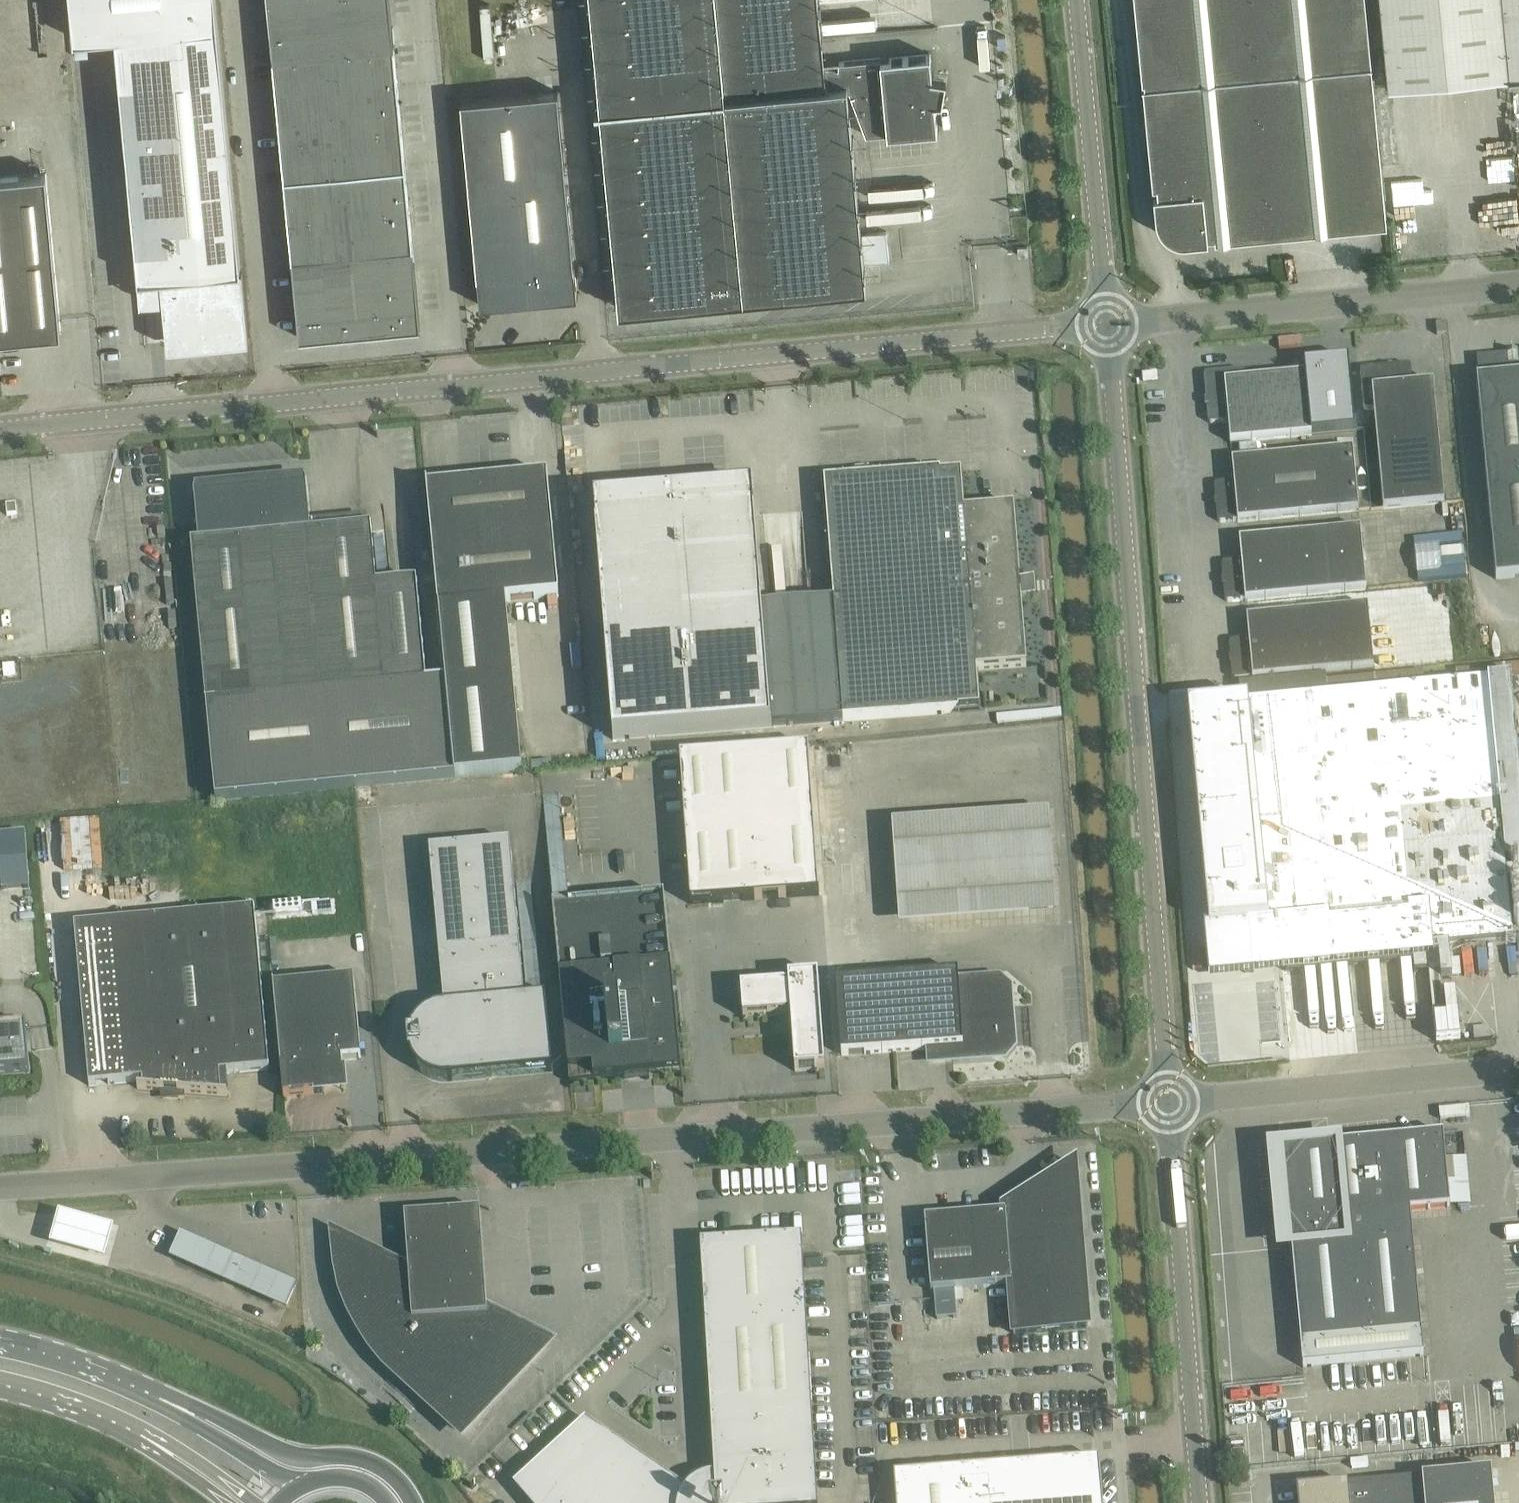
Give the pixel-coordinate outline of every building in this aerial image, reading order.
[(216,0),(70,0),(74,38),(115,34),(138,277),(139,277),(161,275),(167,346),(249,339),(242,267),(241,267),(216,0)] [(299,337),(420,326),(390,0),(268,0),(299,337)] [(600,106),(595,106),(595,109),(600,109),(619,309),(744,296),(866,285),(848,90),(850,90),(866,135),(887,133),(888,134),(937,129),(935,99),(932,75),(930,54),(890,58),(890,57),(824,63),(818,0),(590,0),(600,106)] [(1187,242),(1208,240),(1208,236),(1215,235),(1215,239),(1387,223),(1371,62),(1365,0),(1135,0),(1153,185),(1157,185),(1158,195),(1154,195),(1156,216),(1158,225),(1163,232),(1170,238),(1178,242),(1187,242)] [(1388,87),(1518,75),(1518,0),(1380,0),(1388,87)] [(947,77),(932,75),(935,99),(942,101),(947,77)] [(461,100),(478,285),(480,305),(577,296),(558,91),(461,100)] [(61,333),(46,173),(0,177),(0,338),(61,333)] [(886,231),(862,233),(864,262),(889,260),(886,231)] [(1449,335),(1448,321),(1434,323),(1435,336),(1449,335)] [(1518,576),(1518,351),(1517,351),(1517,353),(1477,357),(1479,379),(1477,379),(1496,578),(1518,576)] [(1242,369),(1241,369),(1208,372),(1207,372),(1206,373),(1205,374),(1204,375),(1204,376),(1208,420),(1208,421),(1209,421),(1209,422),(1210,422),(1211,423),(1212,423),(1228,421),(1231,442),(1355,430),(1349,359),(1304,363),(1305,373),(1246,379),(1245,373),(1245,372),(1245,371),(1244,370),(1243,369),(1242,369)] [(1407,364),(1364,368),(1361,369),(1361,372),(1362,383),(1364,405),(1365,408),(1368,409),(1374,408),(1384,508),(1445,502),(1434,381),(1413,383),(1411,367),(1410,365),(1407,364)] [(571,415),(570,405),(560,406),(561,416),(571,415)] [(1234,481),(1218,483),(1215,484),(1215,487),(1217,518),(1219,521),(1221,522),(1238,520),(1238,522),(1359,510),(1353,449),(1232,460),(1234,481)] [(931,472),(824,480),(826,500),(834,601),(762,607),(769,696),(771,726),(843,721),(950,713),(950,710),(979,708),(976,670),(1007,667),(1027,666),(1014,506),(964,510),(961,472),(931,474),(931,472)] [(521,771),(505,601),(559,596),(549,495),(548,475),(427,486),(426,475),(425,475),(438,607),(445,680),(455,778),(521,771)] [(455,778),(445,680),(426,682),(417,582),(377,586),(371,526),(311,532),(306,482),(305,482),(305,486),(284,488),(282,486),(280,484),(273,485),(270,487),(269,489),(196,497),(195,493),(194,493),(198,533),(199,543),(191,543),(215,801),(455,778)] [(7,515),(17,514),(16,503),(6,504),(7,515)] [(754,515),(596,528),(612,738),(771,726),(761,606),(754,515)] [(1241,560),(1226,562),(1223,563),(1222,566),(1225,598),(1227,600),(1229,601),(1245,600),(1245,601),(1366,589),(1361,528),(1239,539),(1241,560)] [(1249,638),(1233,640),(1230,641),(1229,644),(1232,676),(1234,678),(1236,679),(1253,678),(1253,679),(1374,668),(1368,606),(1247,617),(1249,638)] [(1188,707),(1209,924),(1204,925),(1209,977),(1287,969),(1350,963),(1414,958),(1415,967),(1440,965),(1440,967),(1441,979),(1452,978),(1449,945),(1513,939),(1506,858),(1518,857),(1518,768),(1510,676),(1488,678),(1328,693),(1289,697),(1228,703),(1188,707)] [(680,756),(690,903),(819,894),(809,747),(680,756)] [(1054,917),(1049,812),(891,819),(896,924),(1054,917)] [(0,834),(0,862),(2,890),(30,888),(26,832),(0,834)] [(411,1030),(409,1040),(407,1040),(409,1055),(410,1055),(414,1064),(421,1071),(429,1077),(438,1080),(448,1081),(552,1071),(546,998),(525,1000),(510,842),(429,850),(444,1008),(434,1009),(424,1014),(417,1021),(411,1030)] [(569,1083),(681,1072),(665,897),(553,908),(569,1083)] [(74,925),(87,1066),(89,1085),(142,1081),(143,1088),(137,1087),(137,1088),(163,1091),(164,1096),(178,1097),(178,1092),(227,1096),(227,1094),(221,1094),(219,1073),(269,1069),(254,909),(74,925)] [(857,920),(846,921),(847,933),(858,932),(857,920)] [(836,982),(840,1036),(842,1055),(931,1049),(932,1060),(1003,1055),(1011,1046),(1007,989),(998,981),(959,984),(958,973),(938,974),(836,982)] [(795,1071),(825,1069),(818,976),(788,978),(788,984),(741,988),(743,1017),(791,1014),(795,1071)] [(361,1058),(360,1039),(354,977),(273,985),(273,983),(272,983),(283,1098),(285,1098),(284,1096),(324,1092),(323,1082),(343,1080),(341,1060),(361,1058)] [(29,1072),(26,1026),(0,1028),(0,1074),(29,1072)] [(1301,1343),(1422,1331),(1411,1211),(1451,1207),(1444,1134),(1282,1149),(1289,1221),(1287,1221),(1290,1247),(1292,1247),(1301,1343)] [(1013,1334),(1068,1329),(1088,1328),(1075,1164),(1003,1208),(1004,1212),(925,1218),(931,1291),(1009,1285),(1013,1334)] [(374,1347),(387,1363),(461,1432),(545,1342),(487,1313),(480,1210),(404,1216),(408,1274),(336,1238),(339,1266),(345,1289),(353,1311),(363,1330),(374,1347)] [(119,1227),(58,1211),(48,1247),(109,1262),(119,1227)] [(684,1491),(586,1423),(522,1483),(539,1502),(818,1502),(802,1237),(700,1244),(714,1474),(706,1476),(698,1479),(690,1484),(684,1491)] [(244,1263),(233,1258),(223,1280),(234,1284),(244,1263)] [(1237,1442),(1227,1443),(1228,1453),(1238,1452),(1237,1442)] [(1096,1465),(1100,1464),(1100,1460),(1095,1460),(1095,1464),(1031,1469),(1031,1466),(1015,1467),(1015,1470),(983,1473),(983,1469),(894,1476),(896,1502),(1099,1502),(1096,1465)] [(1297,1489),(1299,1502),(1494,1502),(1491,1471),(1318,1487),(1297,1489)]
